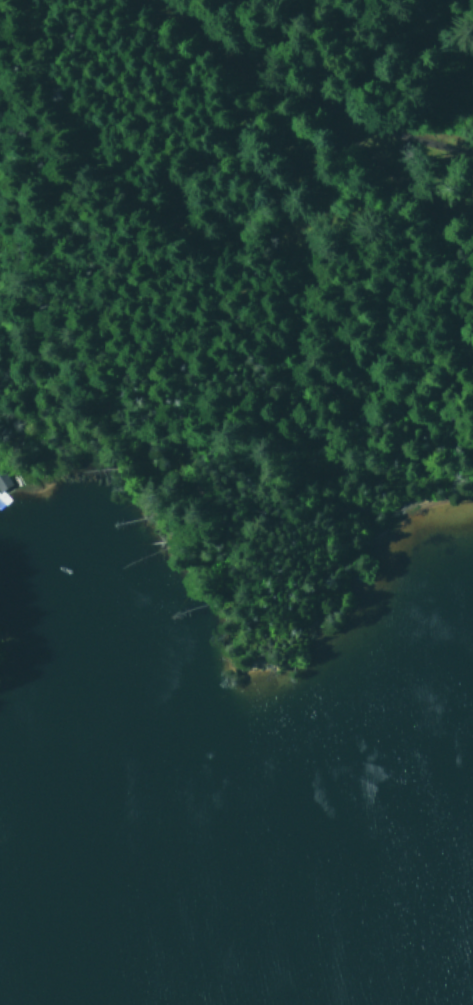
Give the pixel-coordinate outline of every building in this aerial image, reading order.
[(10,484),(0,469),(0,490),(10,484)]
